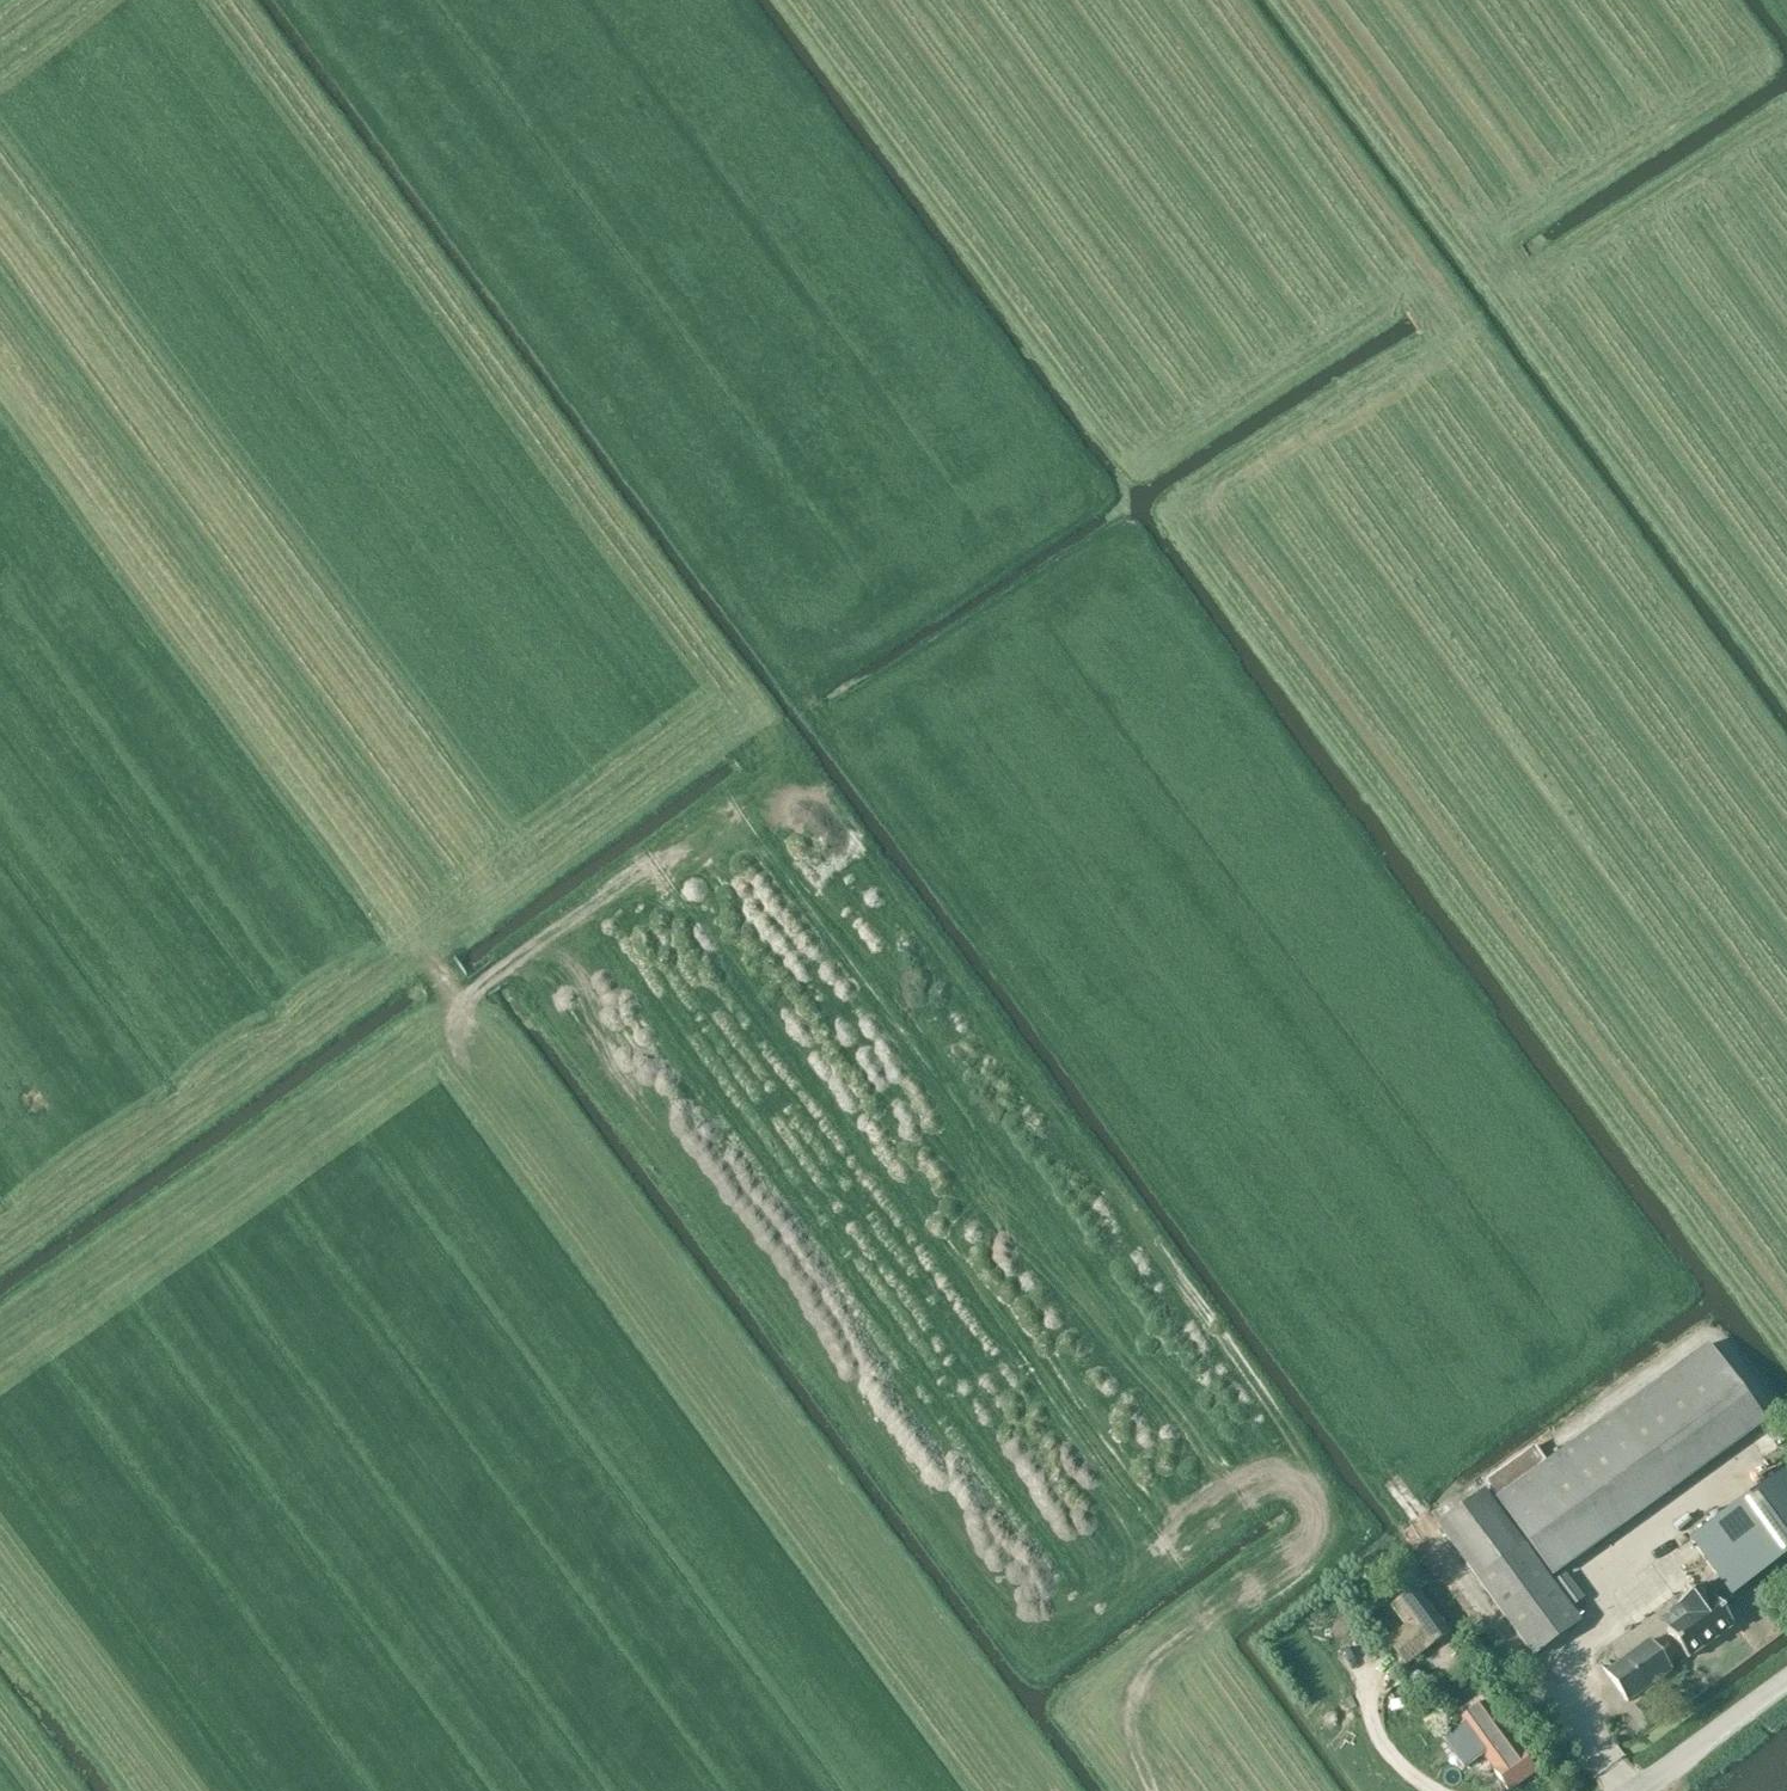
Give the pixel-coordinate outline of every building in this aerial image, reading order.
[(1536,1472),(1516,1487),(1503,1469),(1485,1482),(1552,1578),(1766,1423),(1709,1345),(1536,1472)] [(1485,1491),(1437,1526),(1534,1657),(1582,1622),(1485,1491)] [(1703,1584),(1676,1603),(1685,1615),(1666,1629),(1687,1659),(1734,1625),(1719,1604),(1766,1570),(1724,1512),(1688,1538),(1717,1579),(1705,1587),(1703,1584)] [(1672,1526),(1647,1536),(1652,1547),(1676,1537),(1672,1526)] [(1406,1627),(1387,1641),(1405,1666),(1449,1634),(1416,1590),(1392,1608),(1406,1627)] [(1648,1639),(1605,1672),(1629,1703),(1671,1672),(1648,1639)] [(1446,1744),(1464,1767),(1480,1755),(1507,1790),(1511,1790),(1536,1773),(1507,1732),(1490,1708),(1463,1726),(1466,1730),(1446,1744)]
